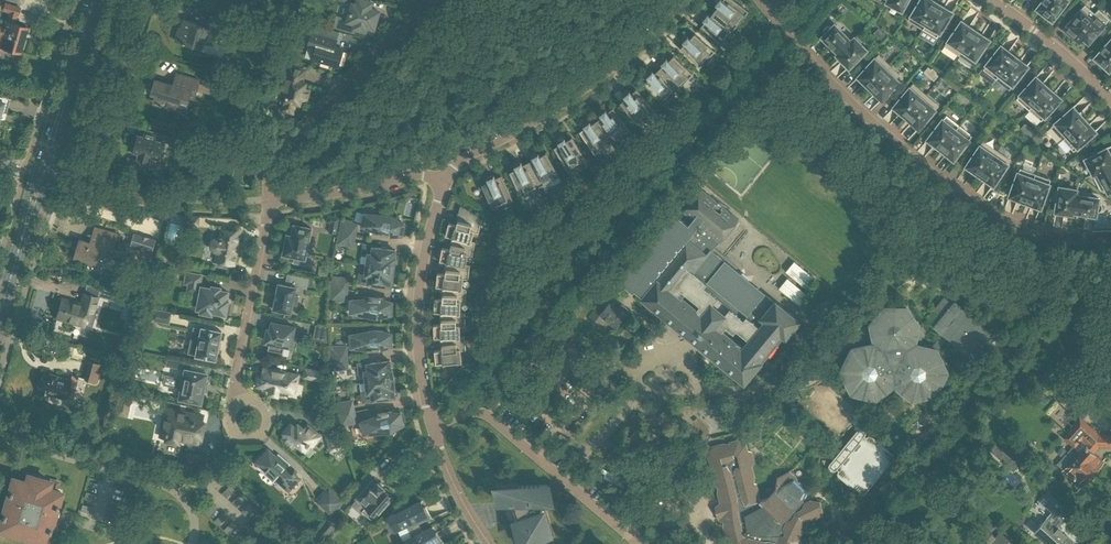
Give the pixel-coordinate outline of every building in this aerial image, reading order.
[(371,2),(364,0),(358,0),(357,5),(353,4),(348,21),(355,23),(354,27),(365,30),(366,26),(376,28),(379,18),(376,18),(378,11),(369,8),(371,2)] [(735,27),(748,11),(734,0),(718,0),(715,3),(718,6),(714,11),(735,27)] [(907,0),(888,0),(887,2),(902,10),(907,0)] [(938,3),(933,0),(921,0),(918,4),(909,20),(923,29),(938,3)] [(1042,0),(1043,1),(1037,8),(1044,14),(1043,15),(1050,20),(1051,19),(1052,20),(1064,5),(1065,7),(1070,0),(1043,0),(1042,0)] [(5,3),(3,10),(9,12),(4,28),(0,27),(0,46),(7,48),(6,52),(8,54),(11,55),(15,54),(16,50),(19,51),(27,27),(14,23),(17,14),(18,14),(20,8),(5,3)] [(938,3),(923,29),(937,37),(946,21),(952,12),(938,3)] [(1074,38),(1078,34),(1077,33),(1095,13),(1085,5),(1081,9),(1063,29),(1074,38)] [(1079,42),(1083,38),(1089,43),(1098,33),(1099,34),(1107,26),(1105,24),(1106,23),(1105,23),(1109,19),(1099,9),(1095,13),(1077,33),(1078,34),(1074,38),(1079,42)] [(721,44),(735,27),(714,11),(710,15),(707,13),(702,19),(705,21),(701,26),(721,44)] [(219,35),(223,18),(207,14),(204,25),(185,20),(183,29),(180,28),(177,40),(194,45),(196,39),(214,44),(217,35),(219,35)] [(959,55),(975,30),(962,21),(945,45),(959,55)] [(338,67),(344,50),(335,47),(339,32),(314,25),(307,46),(315,48),(312,59),(338,67)] [(825,34),(822,36),(828,43),(829,44),(839,53),(851,41),(835,25),(832,27),(831,26),(830,26),(830,25),(829,25),(828,25),(827,25),(826,26),(825,27),(824,28),(824,29),(823,29),(823,30),(823,32),(824,33),(825,34)] [(879,27),(874,33),(882,40),(887,35),(879,27)] [(975,30),(959,55),(972,64),(989,40),(975,30)] [(715,51),(695,33),(690,38),(687,35),(682,41),(685,43),(680,48),(699,67),(715,51)] [(839,53),(837,55),(849,67),(866,50),(854,38),(851,41),(839,53)] [(1106,46),(1105,45),(1101,50),(1102,50),(1095,57),(1102,63),(1101,64),(1107,70),(1108,69),(1109,70),(1110,68),(1110,40),(1106,46)] [(1001,45),(983,69),(996,79),(1014,55),(1001,45)] [(659,69),(677,88),(692,74),(674,55),(669,60),(666,57),(661,62),(663,65),(659,69)] [(870,87),(891,66),(879,55),(858,76),(870,87)] [(1014,55),(996,79),(1009,89),(1027,66),(1020,60),(1014,55)] [(304,70),(304,69),(290,65),(282,93),(283,93),(280,102),(284,103),(282,110),(285,110),(285,111),(286,111),(290,112),(290,113),(291,112),(293,113),(296,103),(300,104),(302,99),(307,100),(308,97),(308,98),(308,97),(309,93),(310,92),(309,92),(310,89),(305,88),(306,83),(300,81),(301,76),(302,77),(302,76),(301,76),(303,70),(304,70)] [(891,66),(870,87),(882,99),(903,77),(891,66)] [(661,103),(677,88),(659,69),(654,73),(652,70),(646,76),(649,78),(644,83),(661,103)] [(195,98),(200,81),(182,75),(179,86),(156,79),(154,88),(158,90),(155,102),(186,111),(190,97),(195,98)] [(1029,109),(1048,87),(1036,76),(1016,98),(1029,109)] [(906,117),(926,95),(913,84),(894,106),(906,117)] [(1048,87),(1029,109),(1041,120),(1061,98),(1048,87)] [(654,109),(637,89),(632,93),(629,90),(623,95),(626,98),(621,102),(637,123),(654,109)] [(11,98),(0,95),(0,119),(2,112),(6,113),(11,98)] [(689,99),(693,103),(697,99),(693,95),(689,99)] [(926,95),(906,117),(919,128),(938,105),(926,95)] [(1063,139),(1084,119),(1073,106),(1051,126),(1063,139)] [(597,119),(612,141),(629,129),(613,108),(608,112),(605,109),(599,113),(601,116),(597,119)] [(941,149),(959,125),(946,115),(928,138),(941,149)] [(594,153),(612,141),(597,119),(591,123),(589,120),(583,125),(585,128),(580,132),(594,153)] [(1084,119),(1063,139),(1074,151),(1096,131),(1084,119)] [(959,125),(941,149),(954,159),(972,136),(959,125)] [(157,139),(158,133),(145,129),(143,135),(138,134),(133,151),(139,153),(137,158),(150,162),(150,161),(165,165),(169,151),(163,149),(165,142),(157,139)] [(586,159),(572,137),(566,140),(564,137),(558,141),(560,144),(554,148),(568,171),(586,159)] [(980,175),(997,150),(983,141),(966,166),(980,175)] [(1107,148),(1086,159),(1094,174),(1098,172),(1098,171),(1110,164),(1110,155),(1107,148)] [(997,150),(980,175),(994,184),(1010,160),(997,150)] [(528,162),(540,185),(559,176),(546,153),(540,156),(538,152),(532,156),(533,159),(528,162)] [(629,164),(633,169),(637,166),(634,161),(629,164)] [(540,185),(528,162),(522,165),(521,162),(514,165),(516,168),(510,171),(521,195),(540,185)] [(1098,171),(1098,172),(1108,192),(1110,191),(1110,164),(1098,171)] [(1025,201),(1035,173),(1020,168),(1010,195),(1025,201)] [(1035,173),(1025,201),(1041,207),(1051,179),(1035,173)] [(495,178),(494,175),(487,178),(488,181),(482,184),(493,209),(512,200),(501,176),(495,178)] [(765,294),(764,295),(724,262),(725,261),(711,249),(719,239),(721,241),(739,219),(697,185),(680,206),(680,207),(675,213),(675,212),(618,280),(633,292),(635,290),(643,297),(643,298),(744,382),(760,362),(759,361),(765,354),(767,355),(779,341),(777,339),(782,334),(785,337),(799,320),(776,301),(775,302),(765,294)] [(1060,187),(1056,211),(1073,214),(1073,211),(1076,195),(1077,190),(1060,187)] [(1076,195),(1073,211),(1087,214),(1096,215),(1096,212),(1098,212),(1099,212),(1100,211),(1101,210),(1102,209),(1102,208),(1102,207),(1102,205),(1102,204),(1101,203),(1100,202),(1098,201),(1099,198),(1076,195)] [(470,241),(473,232),(478,233),(482,219),(461,206),(456,224),(449,223),(445,235),(452,237),(452,236),(470,241)] [(383,218),(365,213),(362,225),(380,230),(379,232),(378,232),(396,237),(396,236),(390,235),(391,232),(402,235),(405,224),(393,221),(394,218),(400,220),(400,219),(383,214),(382,215),(383,215),(383,218)] [(330,223),(328,232),(337,234),(340,217),(328,215),(327,222),(330,223)] [(198,225),(198,218),(184,217),(183,224),(198,225)] [(340,232),(355,235),(357,225),(343,221),(340,232)] [(307,248),(311,228),(294,225),(292,236),(287,235),(283,254),(295,256),(293,263),(311,267),(314,249),(307,248)] [(241,231),(241,229),(239,227),(237,226),(235,226),(233,228),(232,230),(232,231),(222,229),(220,238),(219,238),(216,238),(213,240),(212,243),(212,247),(214,250),(217,251),(218,251),(216,261),(234,264),(241,231)] [(77,258),(97,264),(100,255),(122,262),(125,252),(114,248),(119,233),(102,228),(97,243),(80,238),(77,249),(80,250),(77,258)] [(156,239),(134,232),(130,246),(152,253),(156,239)] [(353,245),(355,235),(340,232),(338,243),(353,245)] [(475,242),(470,241),(452,236),(452,237),(450,246),(451,246),(450,249),(442,248),(440,260),(446,262),(446,261),(465,265),(465,264),(467,255),(472,256),(475,242)] [(367,265),(394,269),(395,258),(394,258),(395,251),(383,249),(374,247),(364,245),(363,255),(368,255),(367,265)] [(174,267),(181,269),(183,261),(175,260),(174,267)] [(470,265),(465,264),(465,265),(446,261),(446,262),(445,271),(446,271),(446,274),(437,273),(436,286),(442,287),(442,286),(461,288),(462,279),(468,279),(470,265)] [(794,261),(786,271),(807,289),(816,278),(794,261)] [(392,279),(394,269),(367,265),(365,274),(360,273),(359,283),(369,284),(378,285),(390,286),(391,279),(392,279)] [(202,287),(199,287),(201,276),(187,273),(185,283),(191,284),(190,290),(201,293),(199,300),(203,301),(201,312),(212,314),(212,311),(226,314),(228,300),(226,300),(227,292),(220,290),(220,288),(212,286),(212,289),(202,287)] [(307,286),(309,278),(292,275),(290,283),(307,286)] [(331,289),(348,290),(349,277),(332,275),(331,289)] [(788,278),(779,288),(800,306),(809,295),(788,278)] [(295,287),(280,284),(278,283),(278,285),(277,293),(275,293),(274,299),(275,300),(273,308),(273,309),(274,310),(290,313),(291,313),(291,312),(293,305),(297,305),(299,296),(295,295),(296,288),(296,287),(295,287)] [(466,289),(461,288),(442,286),(442,287),(442,296),(443,296),(443,299),(435,299),(434,312),(440,312),(460,312),(460,303),(466,303),(466,289)] [(348,301),(348,290),(331,289),(330,300),(348,301)] [(62,299),(57,317),(89,327),(98,297),(84,293),(81,305),(62,299)] [(124,302),(126,296),(117,293),(115,300),(124,302)] [(387,299),(387,298),(369,298),(370,298),(369,301),(351,300),(350,312),(369,313),(369,315),(368,315),(368,316),(386,317),(386,316),(380,316),(380,313),(391,313),(392,302),(381,302),(381,299),(387,299)] [(618,311),(609,303),(602,312),(598,308),(590,318),(597,324),(603,316),(616,327),(627,313),(621,308),(618,311)] [(974,357),(991,335),(955,305),(937,326),(945,332),(931,349),(919,346),(920,330),(918,327),(918,325),(906,309),(885,309),(872,325),(876,344),(853,349),(843,370),(853,392),(876,397),(894,383),(912,398),(936,393),(946,372),(936,351),(948,336),(957,343),(952,350),(967,361),(972,355),(974,357)] [(172,312),(154,309),(152,320),(170,324),(172,312)] [(464,312),(460,312),(440,312),(441,321),(442,321),(442,324),(434,325),(434,338),(440,338),(440,337),(459,336),(459,327),(465,326),(464,312)] [(290,347),(294,327),(272,323),(271,330),(268,330),(267,332),(265,332),(264,339),(266,339),(265,342),(269,342),(268,350),(283,353),(284,345),(290,347)] [(313,339),(329,342),(328,327),(316,324),(313,339)] [(194,326),(189,353),(196,355),(196,356),(197,356),(215,359),(216,360),(216,358),(217,349),(219,350),(219,348),(219,344),(220,344),(220,342),(219,341),(221,332),(222,331),(220,331),(203,328),(202,327),(202,328),(194,326)] [(380,334),(380,331),(386,331),(386,330),(368,331),(368,332),(369,332),(369,334),(350,335),(351,347),(369,346),(369,349),(368,349),(387,349),(387,348),(380,348),(380,345),(392,345),(392,334),(380,334)] [(1088,346),(1097,336),(1091,330),(1082,340),(1088,346)] [(440,337),(440,338),(441,347),(442,347),(443,350),(434,351),(436,364),(444,363),(458,361),(461,361),(460,351),(466,350),(464,336),(459,336),(440,337)] [(331,359),(348,358),(347,345),(330,346),(331,359)] [(612,360),(618,369),(633,360),(627,351),(612,360)] [(201,403),(207,373),(190,370),(191,362),(168,357),(167,366),(185,370),(184,379),(178,378),(176,388),(182,389),(180,399),(201,403)] [(348,358),(331,359),(332,371),(349,369),(348,358)] [(96,383),(101,364),(90,360),(84,379),(96,383)] [(366,382),(393,379),(392,368),(391,368),(390,361),(377,363),(377,362),(369,363),(358,364),(360,374),(365,373),(366,382)] [(125,377),(135,379),(137,369),(127,367),(125,377)] [(324,371),(304,367),(302,378),(322,382),(324,371)] [(296,385),(298,375),(264,368),(262,378),(258,378),(256,387),(270,389),(269,394),(278,396),(279,391),(289,393),(290,384),(296,385)] [(67,398),(67,397),(72,399),(79,377),(73,375),(71,380),(57,376),(57,375),(50,373),(49,374),(46,373),(45,378),(43,377),(43,376),(42,376),(40,382),(38,382),(37,387),(39,388),(38,390),(40,391),(38,397),(47,399),(49,393),(67,398)] [(393,379),(366,382),(367,392),(362,393),(363,402),(374,401),(374,400),(382,399),(395,397),(394,390),(395,390),(393,379)] [(1057,396),(1081,417),(1092,404),(1069,383),(1057,396)] [(128,418),(133,396),(119,393),(115,415),(128,418)] [(338,416),(356,411),(353,398),(336,402),(338,416)] [(179,440),(197,444),(199,437),(201,438),(204,423),(197,421),(198,415),(166,408),(163,423),(169,425),(169,429),(167,428),(166,433),(168,433),(166,440),(179,442),(179,440)] [(390,415),(389,412),(395,411),(395,410),(377,415),(378,415),(379,417),(361,422),(364,434),(382,430),(382,432),(381,432),(382,433),(399,428),(393,429),(392,426),(403,423),(401,413),(390,415)] [(356,411),(338,416),(341,427),(358,424),(356,411)] [(1095,435),(1080,421),(1065,438),(1075,446),(1058,465),(1064,471),(1064,472),(1067,475),(1067,474),(1081,486),(1103,462),(1093,453),(1099,446),(1110,447),(1110,435),(1095,435)] [(295,427),(291,424),(284,432),(286,434),(282,438),(293,448),(296,444),(302,449),(307,443),(309,445),(310,444),(312,446),(320,436),(308,425),(304,429),(298,424),(295,427)] [(891,463),(894,459),(895,458),(895,457),(895,456),(895,455),(894,454),(894,453),(873,436),(872,436),(871,435),(870,435),(869,435),(868,435),(868,436),(867,436),(867,437),(865,435),(866,435),(866,434),(866,433),(866,432),(866,431),(865,430),(865,429),(864,429),(864,428),(863,428),(862,428),(861,428),(860,428),(859,429),(858,429),(830,464),(829,465),(829,466),(829,467),(829,468),(830,468),(830,469),(831,470),(832,470),(833,471),(834,471),(835,471),(836,470),(837,470),(837,469),(839,470),(838,471),(838,472),(838,473),(838,474),(838,475),(839,476),(860,494),(861,494),(862,495),(863,495),(864,495),(864,494),(865,494),(866,494),(866,493),(868,491),(891,463)] [(324,433),(329,453),(345,449),(340,429),(324,433)] [(746,444),(739,440),(731,442),(730,444),(724,444),(713,446),(707,456),(713,467),(714,466),(715,468),(714,469),(714,475),(716,486),(719,487),(718,494),(721,504),(724,506),(726,505),(728,513),(725,513),(724,528),(727,538),(729,539),(727,543),(785,543),(786,537),(799,539),(805,527),(805,526),(810,521),(811,521),(823,515),(821,501),(811,500),(806,503),(802,500),(808,488),(802,483),(800,484),(795,479),(796,477),(790,471),(778,478),(777,489),(768,498),(759,500),(759,495),(757,484),(754,483),(755,476),(752,465),(754,463),(752,452),(748,451),(746,444)] [(277,458),(268,450),(258,461),(267,469),(265,471),(274,479),(275,477),(289,489),(299,477),(295,474),(297,472),(294,470),(293,471),(287,467),(290,464),(279,455),(277,458)] [(21,472),(19,479),(13,477),(8,493),(11,494),(10,499),(4,498),(0,512),(2,513),(0,521),(0,529),(12,532),(13,529),(33,535),(32,538),(46,542),(50,527),(53,528),(55,519),(50,517),(51,512),(53,506),(56,507),(61,491),(55,490),(57,483),(21,472)] [(376,484),(372,480),(357,497),(358,499),(357,500),(365,507),(362,511),(372,520),(393,496),(391,494),(392,493),(386,488),(385,489),(384,488),(384,487),(378,482),(376,484)] [(539,502),(549,501),(548,485),(499,487),(499,503),(514,503),(520,519),(514,521),(522,543),(523,543),(551,534),(543,510),(542,510),(539,502)] [(331,515),(344,501),(330,489),(318,503),(331,515)] [(1049,492),(1040,502),(1052,512),(1035,531),(1048,543),(1076,543),(1058,527),(1071,513),(1049,492)] [(413,538),(423,532),(419,523),(431,517),(426,506),(423,507),(421,508),(419,503),(422,502),(422,501),(406,508),(404,505),(392,511),(394,514),(390,517),(390,518),(391,517),(397,528),(406,523),(413,538)] [(890,515),(900,523),(905,517),(895,509),(890,515)] [(316,533),(324,539),(335,526),(328,520),(316,533)] [(1013,543),(1001,533),(996,538),(983,526),(976,535),(986,543),(1013,543)] [(403,543),(441,543),(443,542),(437,532),(435,533),(434,533),(433,533),(430,529),(433,527),(423,532),(413,538),(403,543)] [(847,536),(838,527),(835,531),(840,535),(844,539),(847,536)] [(834,543),(845,543),(847,542),(844,539),(840,535),(833,543),(834,543)]
